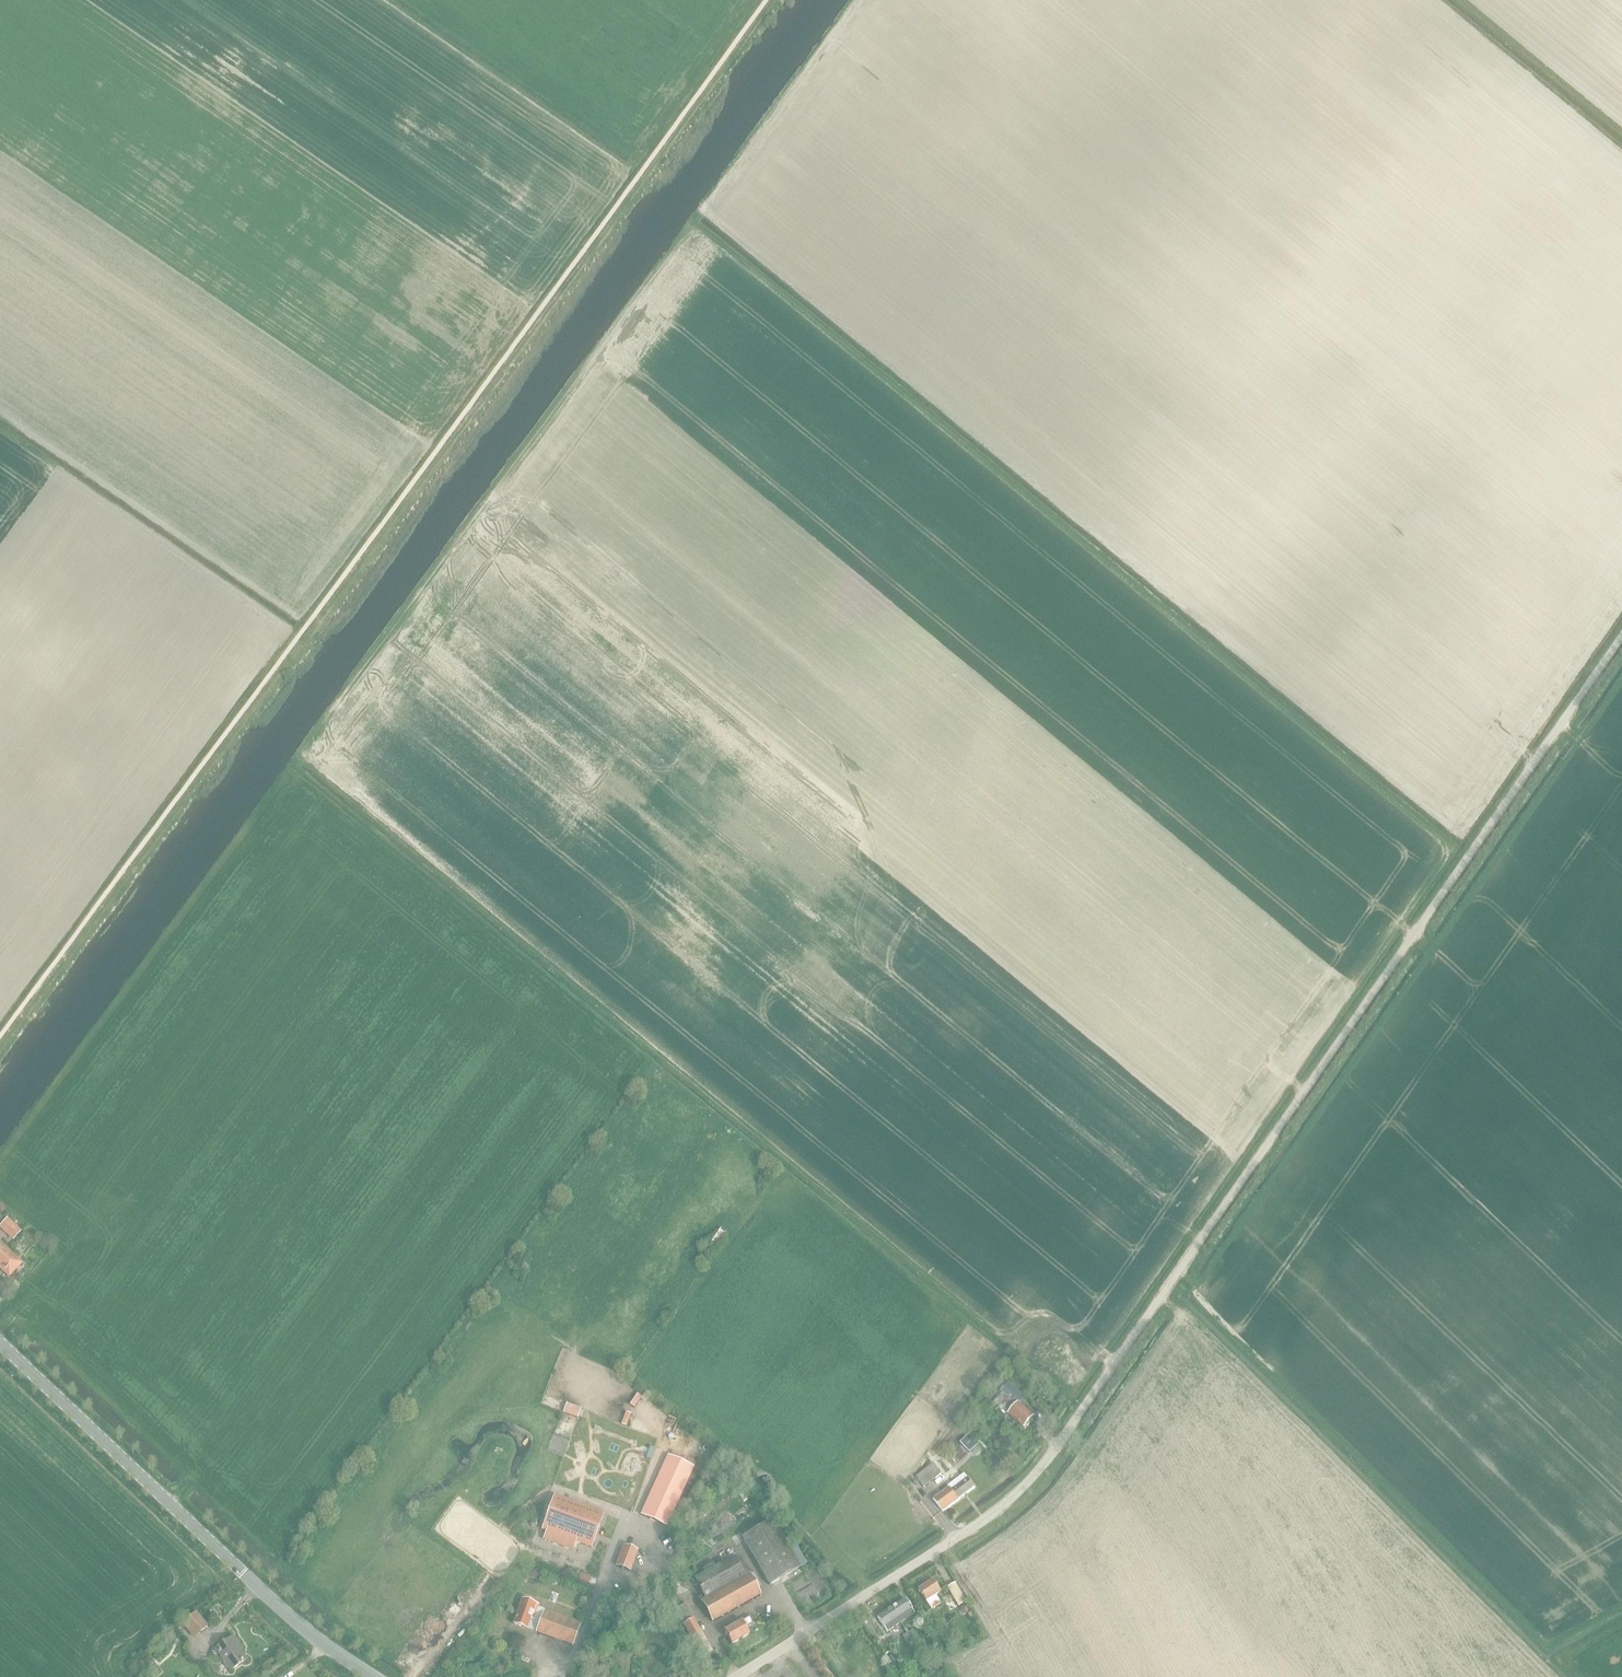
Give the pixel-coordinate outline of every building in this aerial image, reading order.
[(12,1240),(20,1231),(6,1218),(0,1225),(0,1229),(12,1240)] [(718,1236),(726,1223),(721,1220),(713,1233),(718,1236)] [(9,1278),(23,1263),(0,1241),(0,1269),(9,1278)] [(1006,1389),(1014,1398),(1018,1394),(1009,1386),(1006,1389)] [(1018,1403),(1009,1396),(1008,1396),(1003,1392),(994,1402),(999,1407),(1001,1406),(1009,1413),(1008,1414),(1023,1428),(1024,1427),(1027,1427),(1030,1423),(1030,1420),(1033,1416),(1018,1403)] [(566,1403),(563,1412),(577,1418),(581,1408),(566,1403)] [(630,1412),(625,1410),(621,1422),(626,1424),(630,1412)] [(667,1424),(645,1417),(643,1424),(664,1432),(667,1424)] [(563,1441),(565,1428),(553,1426),(551,1438),(563,1441)] [(640,1515),(666,1527),(694,1467),(668,1455),(640,1515)] [(916,1477),(924,1487),(941,1474),(933,1464),(916,1477)] [(933,1499),(943,1512),(975,1487),(968,1478),(951,1490),(949,1487),(933,1499)] [(554,1495),(542,1530),(546,1531),(543,1540),(572,1550),(575,1542),(591,1548),(603,1513),(554,1495)] [(794,1545),(788,1548),(772,1520),(741,1538),(768,1585),(805,1564),(794,1545)] [(623,1545),(616,1566),(630,1571),(637,1550),(623,1545)] [(748,1575),(745,1576),(734,1556),(694,1578),(705,1599),(701,1601),(713,1622),(760,1596),(748,1575)] [(918,1589),(931,1609),(940,1604),(935,1595),(940,1592),(932,1580),(918,1589)] [(946,1587),(958,1606),(966,1601),(955,1582),(946,1587)] [(892,1607),(901,1622),(915,1613),(905,1598),(892,1607)] [(520,1606),(513,1624),(527,1629),(527,1628),(536,1631),(536,1632),(573,1645),(581,1623),(544,1610),(538,1607),(539,1605),(522,1599),(520,1606)] [(683,1625),(702,1657),(712,1651),(685,1604),(675,1609),(684,1624),(683,1625)] [(202,1607),(197,1612),(209,1623),(213,1619),(202,1607)] [(195,1613),(183,1623),(194,1636),(206,1626),(195,1613)] [(884,1613),(871,1622),(883,1641),(894,1635),(901,1646),(909,1640),(898,1623),(893,1626),(884,1613)] [(724,1631),(732,1645),(749,1635),(746,1629),(753,1624),(749,1617),(724,1631)] [(907,1633),(912,1640),(917,1636),(912,1629),(907,1633)] [(216,1648),(231,1670),(245,1660),(236,1646),(238,1645),(232,1637),(216,1648)] [(903,1646),(908,1654),(915,1649),(910,1642),(903,1646)]
